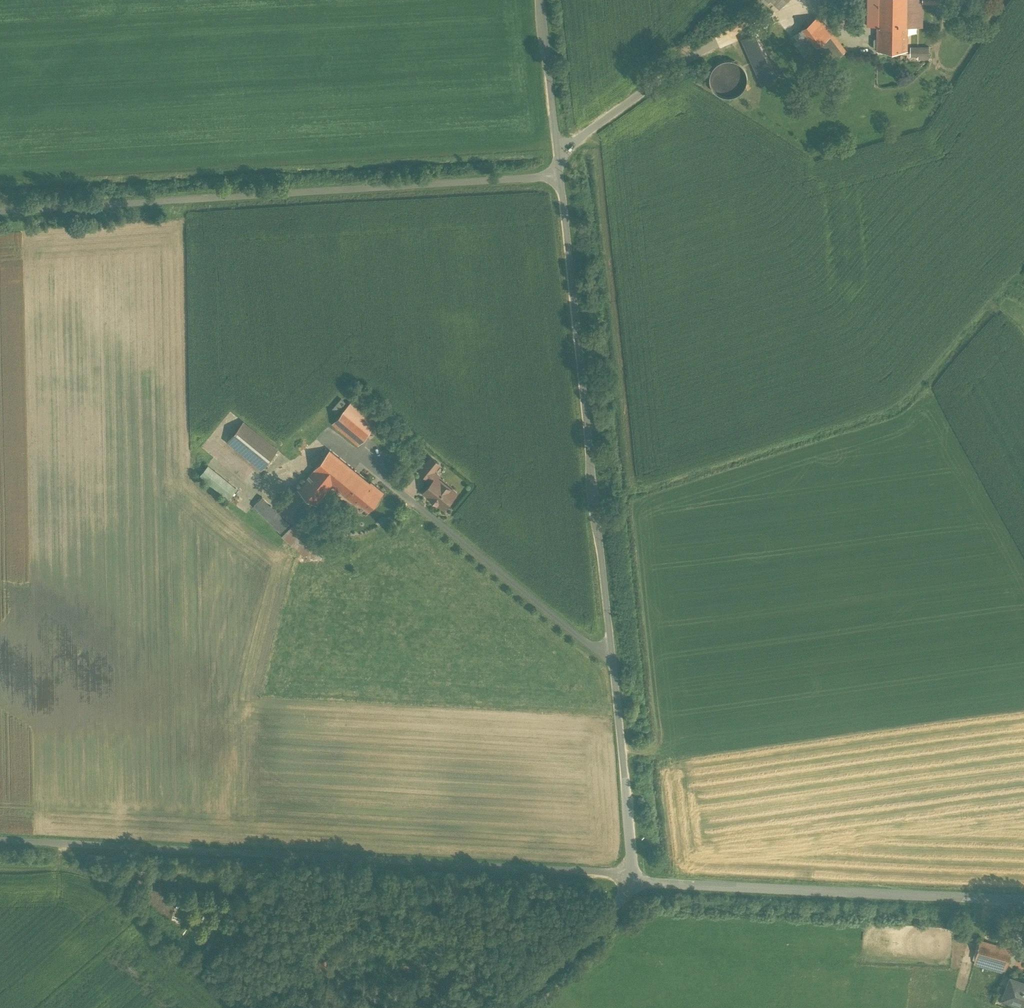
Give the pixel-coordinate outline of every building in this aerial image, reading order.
[(868,25),(879,25),(878,38),(875,38),(874,38),(874,47),(875,48),(878,48),(878,49),(908,49),(908,0),(869,0),(868,25)] [(819,15),(791,36),(806,55),(819,44),(833,33),(819,15)] [(778,77),(758,31),(743,38),(763,83),(778,77)] [(833,33),(819,44),(826,54),(834,49),(839,56),(846,50),(833,33)] [(930,46),(918,46),(911,46),(911,55),(919,55),(918,58),(929,58),(930,46)] [(379,420),(354,399),(333,423),(359,444),(379,420)] [(277,449),(243,421),(228,440),(262,468),(277,449)] [(331,449),(315,468),(315,469),(281,510),(295,521),(313,500),(318,503),(334,484),(341,489),(357,470),(331,449)] [(433,456),(421,470),(429,477),(434,470),(441,463),(433,456)] [(236,487),(208,464),(200,474),(228,497),(236,487)] [(376,486),(357,470),(341,489),(356,501),(359,498),(370,508),(384,491),(376,485),(376,486)] [(434,470),(430,476),(434,480),(437,476),(438,477),(440,475),(434,470)] [(438,477),(437,476),(434,480),(425,490),(429,494),(429,496),(439,503),(442,500),(444,500),(448,503),(457,492),(438,477)] [(262,496),(254,504),(263,513),(271,505),(262,496)] [(292,525),(271,505),(263,513),(284,534),(292,525)] [(1014,949),(981,939),(980,944),(975,962),(1005,971),(1014,949)] [(1012,976),(1004,973),(1000,984),(1007,987),(1012,976)] [(1012,976),(1007,987),(1004,996),(1023,1004),(1023,980),(1012,976)]
